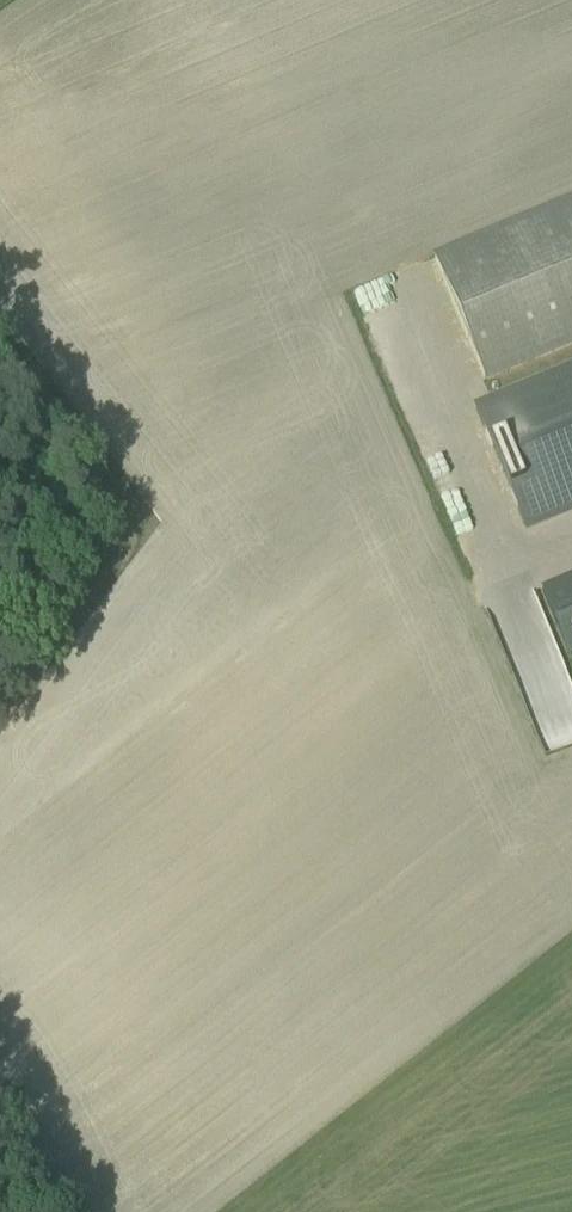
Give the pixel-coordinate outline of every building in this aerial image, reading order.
[(434,258),(484,379),(571,343),(571,200),(434,258)] [(370,292),(359,298),(372,320),(383,313),(370,292)] [(475,409),(525,530),(571,510),(571,369),(475,409)] [(571,622),(571,581),(557,587),(571,622)]
